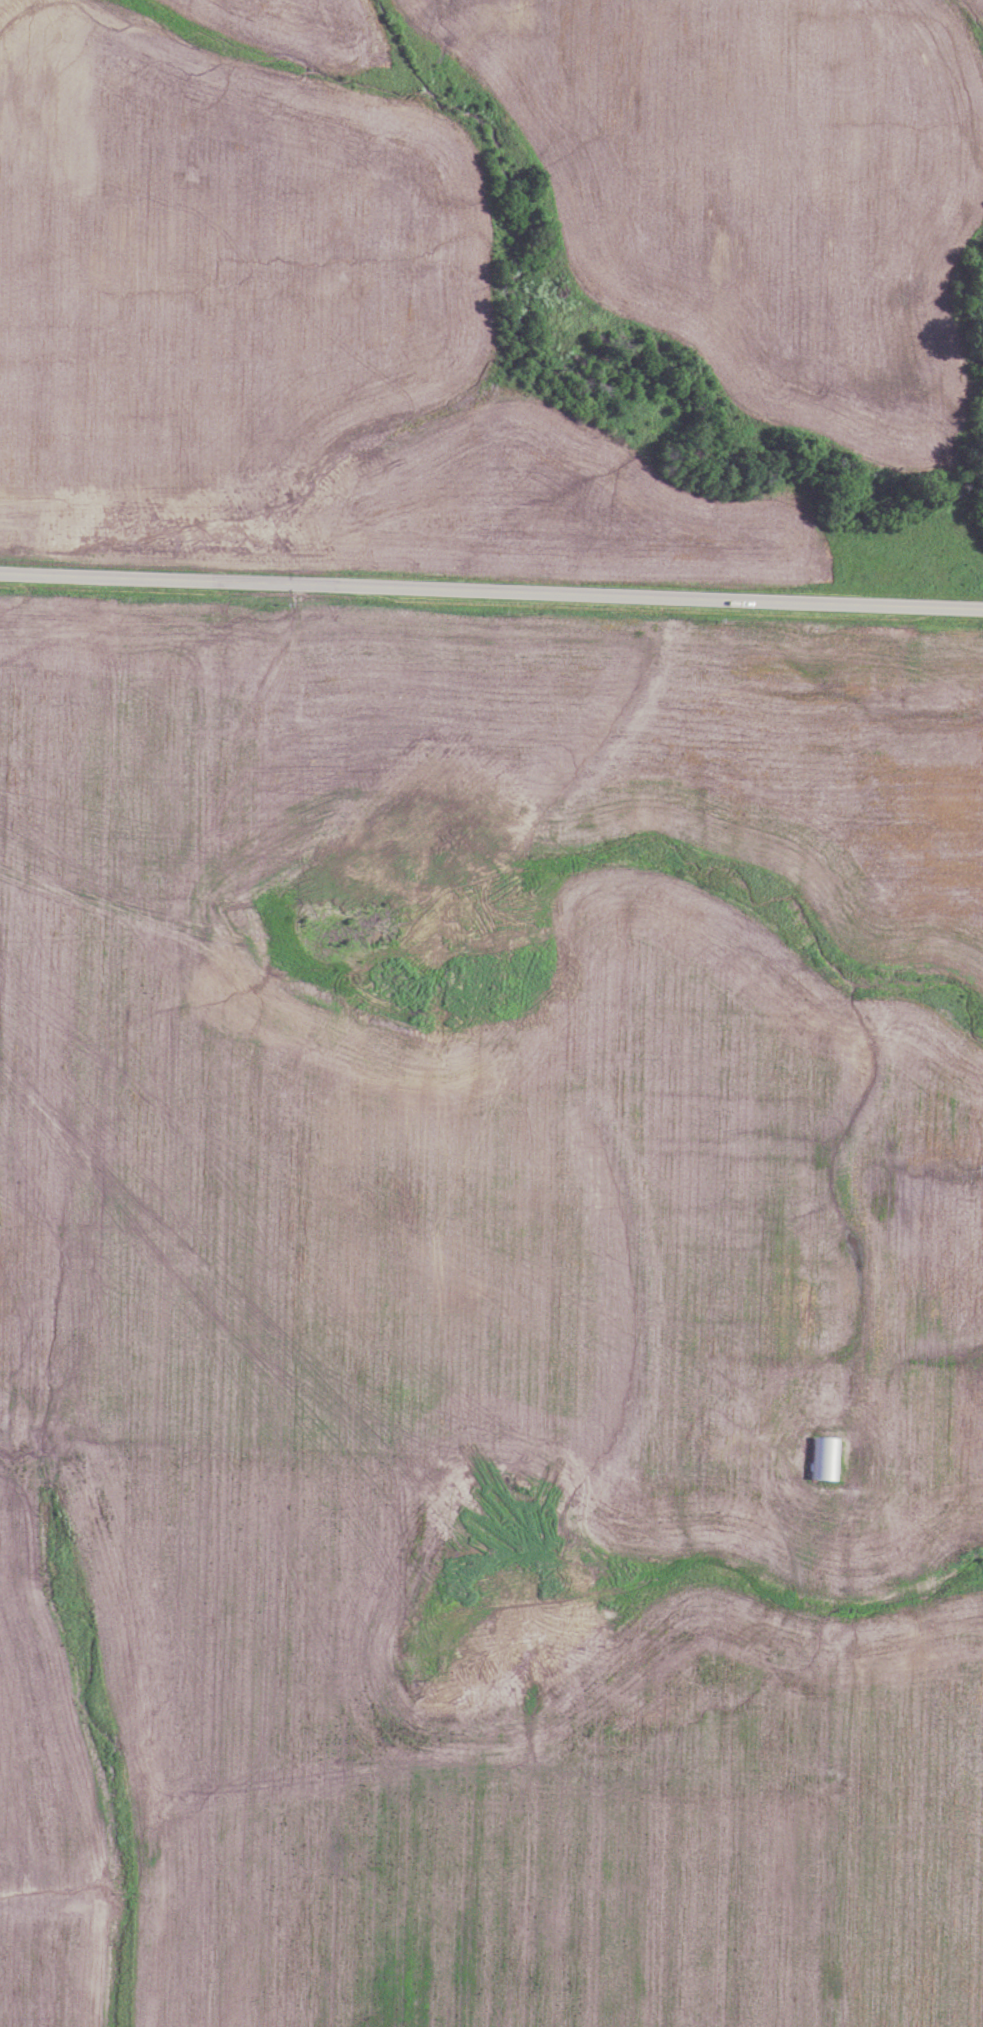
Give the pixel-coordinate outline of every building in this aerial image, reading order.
[(839,1437),(812,1437),(812,1480),(839,1480),(839,1437)]
